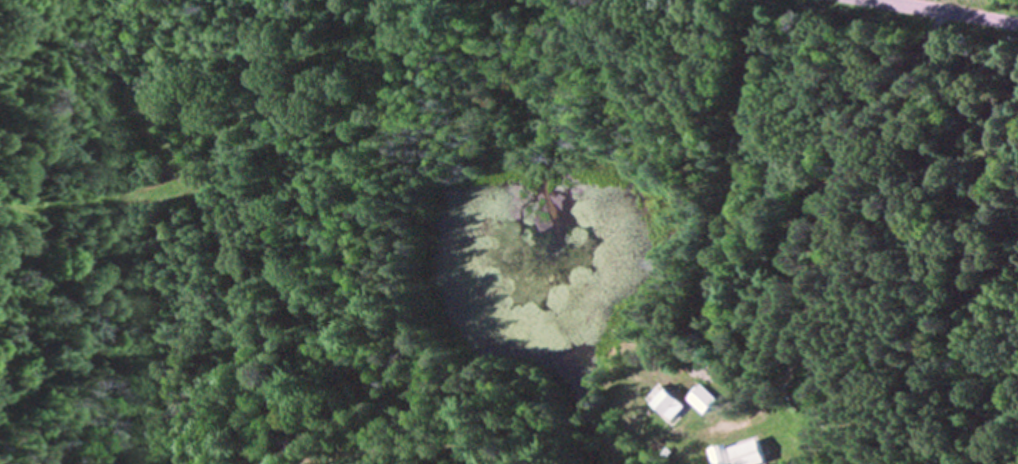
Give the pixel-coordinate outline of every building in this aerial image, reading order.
[(701,414),(713,402),(697,386),(685,399),(701,414)] [(644,404),(672,421),(682,403),(654,387),(644,404)] [(730,463),(755,463),(762,462),(754,439),(725,448),(730,463)] [(722,448),(705,449),(706,463),(723,463),(722,448)]
